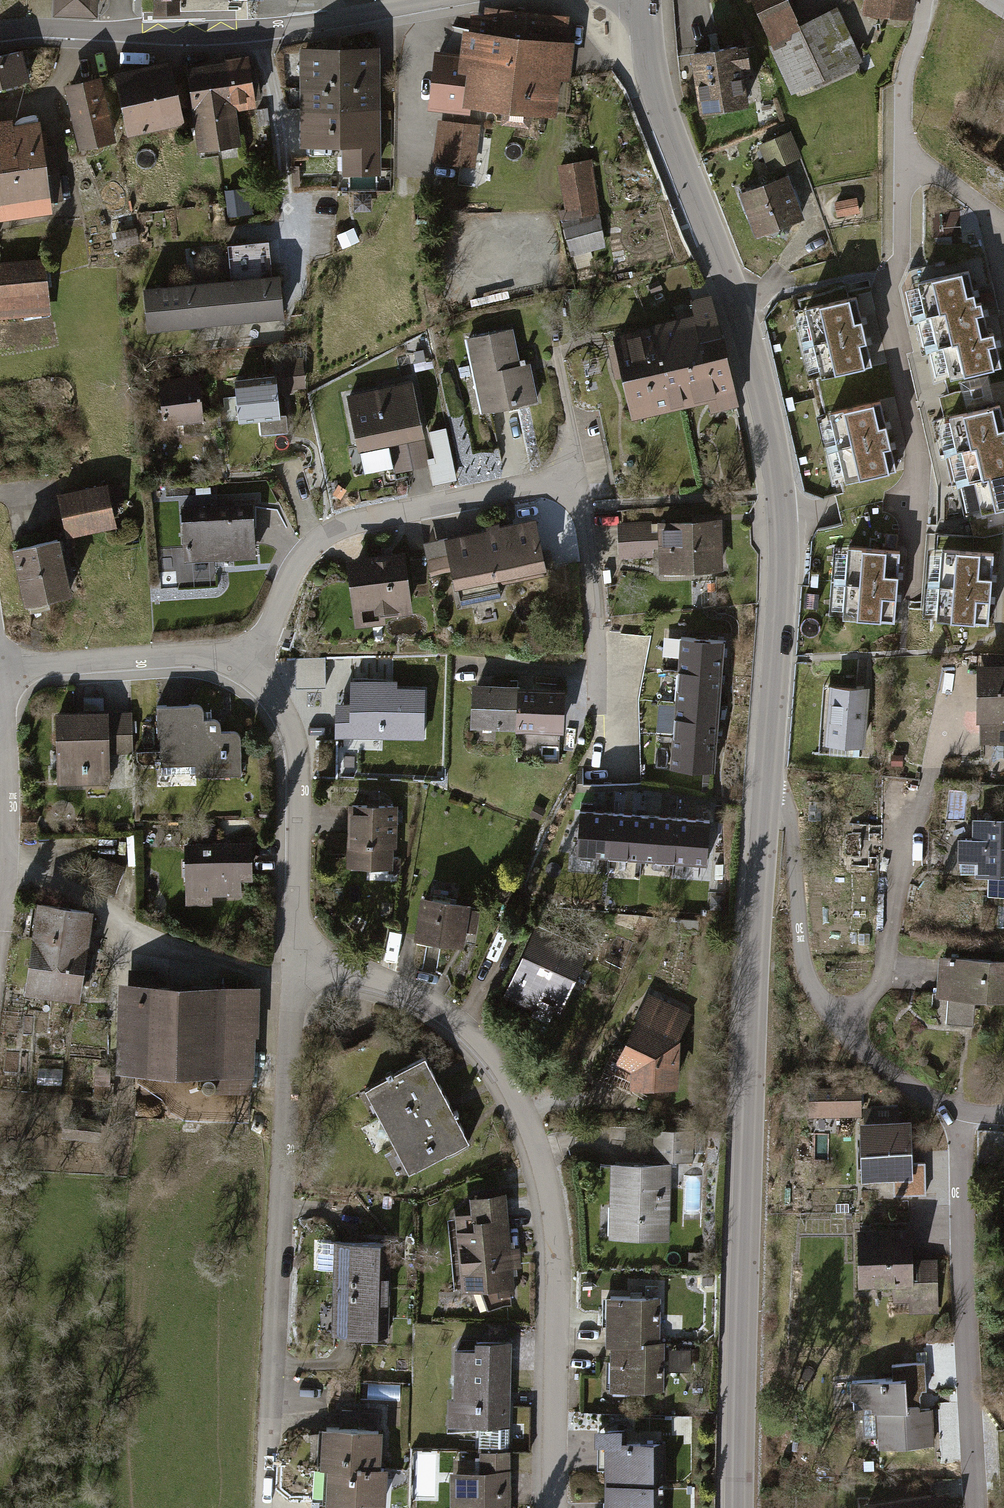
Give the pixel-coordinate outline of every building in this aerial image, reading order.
[(94,0),(57,0),(57,12),(94,14),(94,0)] [(175,0),(157,0),(157,11),(175,11),(175,0)] [(794,92),(861,64),(837,7),(797,23),(787,0),(756,0),(794,92)] [(911,0),(866,0),(865,9),(910,14),(911,0)] [(550,111),(561,17),(492,9),(492,16),(479,15),(475,50),(474,56),(469,101),(506,105),(505,120),(527,122),(528,108),(550,111)] [(738,49),(695,56),(703,109),(746,102),(738,49)] [(374,50),(302,50),(302,140),(347,140),(347,170),(374,170),(374,50)] [(468,111),(469,101),(474,56),(433,50),(425,104),(468,111)] [(0,56),(0,89),(28,82),(19,51),(0,56)] [(226,65),(232,103),(253,100),(252,97),(258,96),(254,69),(249,70),(247,59),(226,62),(226,65)] [(170,64),(115,76),(127,132),(182,120),(170,64)] [(226,65),(189,70),(200,148),(238,142),(232,103),(226,65)] [(98,81),(70,87),(82,144),(110,138),(98,81)] [(55,218),(46,121),(0,125),(0,223),(55,218)] [(477,126),(441,121),(436,160),(473,165),(477,126)] [(759,137),(769,163),(799,151),(789,125),(759,137)] [(591,160),(559,165),(567,216),(599,211),(591,160)] [(791,166),(744,183),(760,227),(807,210),(791,166)] [(148,328),(283,314),(279,277),(272,278),(268,240),(228,244),(231,282),(144,290),(148,328)] [(0,268),(0,314),(43,310),(39,265),(0,268)] [(967,270),(917,284),(943,377),(1000,362),(991,331),(984,332),(967,270)] [(856,298),(808,311),(827,381),(875,367),(856,298)] [(693,306),(696,320),(616,338),(634,416),(733,394),(712,302),(693,306)] [(521,358),(514,323),(468,331),(482,405),(539,394),(532,356),(521,358)] [(281,368),(239,369),(241,416),(283,414),(281,368)] [(203,370),(158,372),(160,422),(205,421),(203,370)] [(415,379),(352,389),(360,444),(424,434),(415,379)] [(880,401),(831,414),(850,482),(899,469),(880,401)] [(945,415),(954,455),(963,453),(969,479),(977,477),(985,508),(1003,503),(1003,430),(997,403),(945,415)] [(438,481),(458,478),(450,425),(430,428),(438,481)] [(105,487),(60,496),(68,537),(113,528),(105,487)] [(185,562),(257,559),(254,506),(182,510),(185,562)] [(660,561),(721,561),(721,510),(665,510),(665,531),(656,531),(656,518),(621,518),(621,549),(660,549),(660,561)] [(552,568),(539,512),(451,532),(463,588),(552,568)] [(60,542),(16,551),(28,608),(72,599),(60,542)] [(995,547),(938,545),(936,619),(992,621),(995,547)] [(897,549),(848,546),(843,617),(892,620),(897,549)] [(412,616),(404,554),(346,561),(354,623),(412,616)] [(714,769),(723,639),(681,636),(671,766),(714,769)] [(982,662),(981,742),(1003,742),(1003,662),(982,662)] [(562,730),(564,685),(474,680),(471,724),(562,730)] [(862,689),(821,685),(814,752),(856,756),(862,689)] [(425,737),(425,690),(355,690),(355,707),(339,707),(338,737),(425,737)] [(238,775),(238,735),(222,735),(222,722),(204,722),(204,708),(157,708),(158,764),(197,764),(197,775),(238,775)] [(132,715),(58,716),(58,786),(111,785),(111,755),(132,755),(132,715)] [(398,806),(348,806),(348,869),(398,869),(398,806)] [(710,820),(579,810),(576,852),(706,862),(710,820)] [(979,814),(980,834),(958,834),(958,856),(977,856),(977,871),(995,871),(995,893),(1003,893),(1003,813),(979,814)] [(251,882),(249,847),(187,850),(189,900),(241,898),(240,882),(251,882)] [(469,912),(423,904),(417,942),(463,949),(469,912)] [(77,1006),(92,915),(38,906),(22,997),(77,1006)] [(589,942),(538,921),(507,996),(537,1009),(544,994),(564,1002),(589,942)] [(944,949),(940,991),(1003,998),(1003,955),(944,949)] [(132,967),(132,980),(159,980),(160,968),(132,967)] [(222,990),(119,987),(116,1075),(218,1079),(217,1107),(254,1108),(258,992),(222,990)] [(692,1007),(650,987),(619,1059),(636,1067),(636,1076),(683,1078),(683,1030),(692,1007)] [(472,1148),(428,1061),(365,1093),(409,1180),(472,1148)] [(865,1113),(864,1084),(819,1086),(820,1115),(865,1113)] [(915,1109),(868,1109),(869,1169),(899,1169),(899,1190),(932,1190),(931,1158),(915,1158),(915,1109)] [(650,1156),(611,1155),(608,1236),(669,1238),(672,1160),(690,1160),(691,1127),(651,1125),(650,1156)] [(514,1295),(506,1196),(473,1199),(475,1219),(458,1221),(465,1295),(505,1292),(505,1296),(514,1295)] [(917,1256),(917,1222),(864,1222),(863,1281),(893,1282),(893,1299),(909,1299),(909,1315),(938,1315),(939,1256),(917,1256)] [(384,1341),(386,1244),(339,1243),(338,1340),(384,1341)] [(667,1294),(614,1292),(611,1386),(663,1388),(667,1294)] [(507,1452),(509,1345),(475,1344),(475,1353),(452,1353),(451,1434),(472,1434),(471,1451),(507,1452)] [(673,1346),(673,1367),(692,1368),(693,1346),(673,1346)] [(929,1375),(928,1357),(895,1359),(896,1371),(852,1373),(854,1405),(877,1404),(879,1448),(926,1445),(924,1402),(951,1401),(949,1374),(929,1375)] [(660,1435),(626,1435),(626,1425),(597,1425),(597,1442),(606,1442),(606,1507),(660,1507),(660,1435)] [(344,1507),(386,1507),(388,1474),(379,1474),(382,1434),(321,1430),(319,1469),(329,1470),(327,1507),(344,1507)] [(508,1472),(453,1473),(453,1507),(509,1507),(508,1472)] [(949,1487),(869,1491),(870,1507),(950,1507),(949,1487)]
